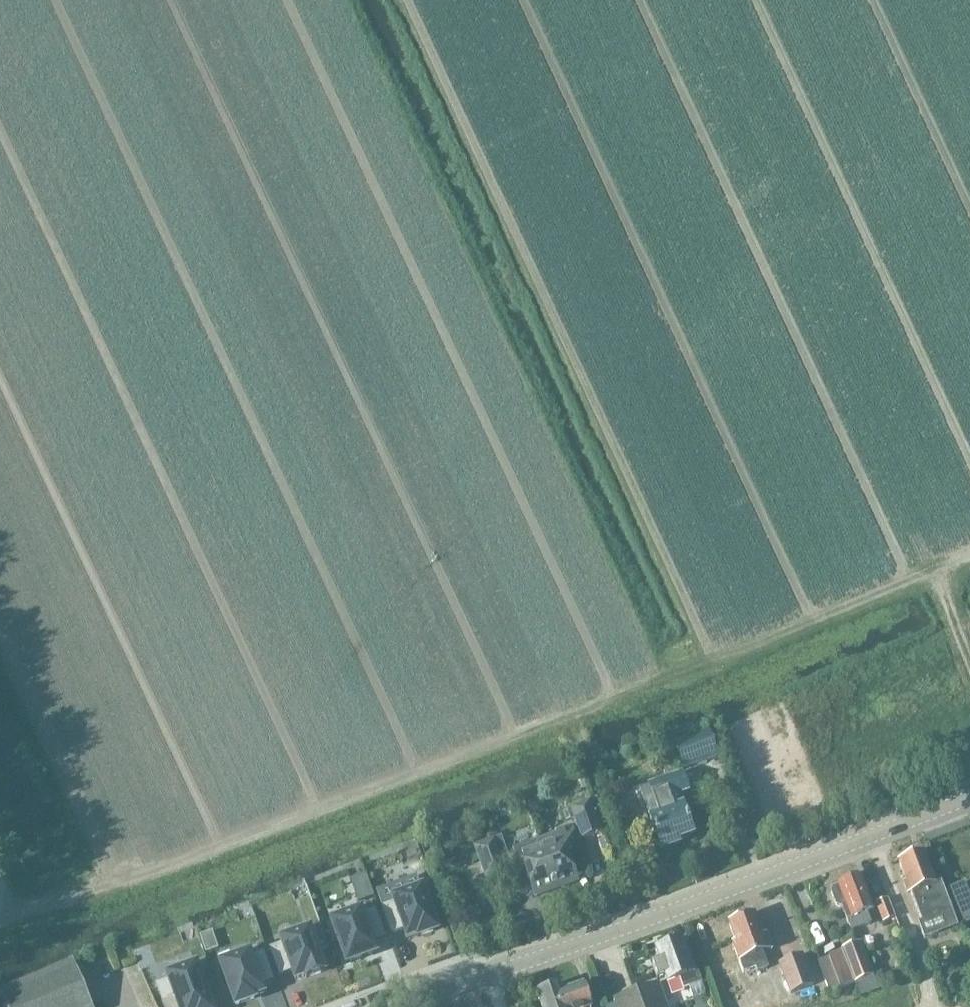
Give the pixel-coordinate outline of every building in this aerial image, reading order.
[(717,757),(707,730),(673,743),(683,769),(717,757)] [(652,799),(644,802),(650,818),(661,850),(679,843),(678,840),(693,835),(691,828),(690,826),(683,806),(682,806),(678,795),(687,791),(681,775),(657,783),(647,787),(652,799)] [(590,802),(571,808),(582,838),(601,832),(590,802)] [(542,849),(556,889),(577,882),(567,852),(571,851),(569,846),(578,843),(572,828),(550,836),(554,845),(542,849)] [(535,897),(556,889),(542,849),(530,853),(526,844),(504,852),(501,842),(476,850),(486,881),(508,873),(507,868),(510,867),(518,864),(520,869),(524,867),(535,897)] [(907,893),(910,892),(922,922),(952,911),(940,881),(935,882),(924,851),(898,861),(906,881),(903,882),(907,893)] [(366,874),(350,880),(358,903),(374,897),(366,874)] [(849,877),(844,879),(842,883),(838,884),(838,885),(833,887),(831,892),(836,905),(840,907),(845,905),(846,906),(840,908),(849,934),(871,926),(867,913),(874,910),(861,876),(853,879),(849,877)] [(436,930),(421,889),(393,899),(394,902),(381,907),(391,933),(404,928),(407,938),(417,935),(418,937),(436,930)] [(883,922),(894,918),(887,899),(876,903),(883,922)] [(332,921),(347,962),(366,956),(365,953),(375,950),(371,939),(384,935),(374,908),(361,913),(360,911),(332,921)] [(762,953),(772,949),(767,935),(762,936),(755,915),(729,924),(735,942),(732,943),(743,973),(755,968),(757,972),(768,968),(762,953)] [(325,971),(309,929),(281,939),(282,942),(269,947),(279,973),(292,968),(296,979),(305,975),(306,977),(325,971)] [(211,933),(200,937),(206,951),(216,948),(211,933)] [(659,961),(651,964),(657,980),(665,977),(667,983),(681,978),(685,989),(689,987),(693,998),(705,993),(697,971),(693,972),(682,941),(655,950),(659,961)] [(860,943),(841,950),(832,953),(844,985),(854,983),(859,996),(878,989),(860,943)] [(220,962),(235,1004),(253,997),(253,995),(262,991),(258,981),(272,976),(262,950),(249,954),(248,952),(220,962)] [(790,994),(813,985),(802,955),(779,964),(790,994)] [(82,984),(72,962),(0,993),(0,995),(5,1006),(92,1006),(82,984)] [(156,985),(164,1006),(210,1006),(209,1004),(213,1003),(207,987),(204,988),(196,965),(167,976),(169,980),(156,985)] [(582,985),(562,992),(559,984),(536,992),(541,1006),(590,1006),(582,985)] [(658,984),(613,1000),(615,1006),(666,1006),(658,984)]
